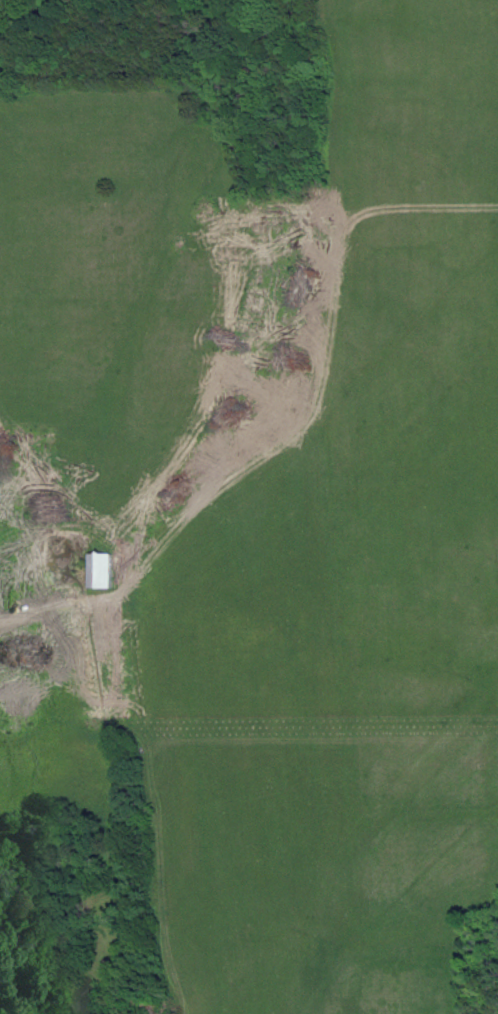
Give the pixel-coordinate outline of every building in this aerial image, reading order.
[(116,587),(116,554),(96,554),(96,587),(116,587)]
